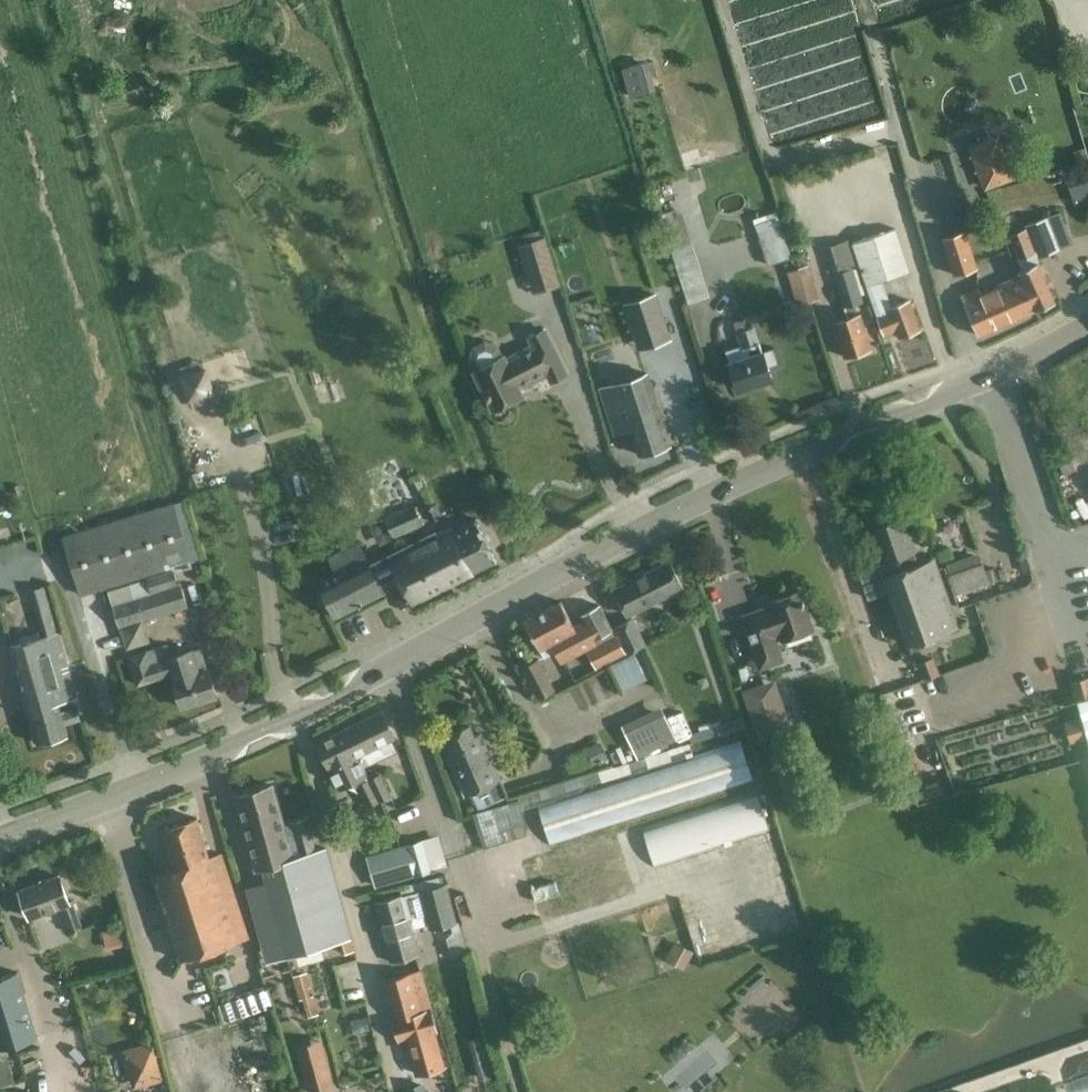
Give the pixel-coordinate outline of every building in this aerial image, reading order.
[(998,134),(968,145),(984,191),(1015,179),(998,134)] [(1076,203),(1087,199),(1087,178),(1070,184),(1076,203)] [(658,214),(668,244),(669,244),(688,304),(704,298),(685,239),(686,238),(677,208),(658,214)] [(755,226),(757,232),(758,231),(769,266),(791,259),(783,234),(790,232),(785,216),(755,226)] [(1022,277),(1021,277),(1035,311),(1055,302),(1038,262),(1034,264),(1033,259),(1058,248),(1045,218),(1024,225),(1026,228),(1008,235),(1022,269),(1019,270),(1022,277)] [(856,242),(869,283),(882,279),(910,270),(897,229),(856,242)] [(941,240),(951,276),(977,269),(969,233),(941,240)] [(526,243),(519,245),(524,264),(530,282),(556,274),(551,255),(545,237),(526,243)] [(826,248),(834,272),(848,317),(833,321),(845,357),(871,349),(860,313),(857,314),(853,304),(862,301),(853,271),(858,269),(849,239),(826,248)] [(978,288),(961,296),(978,335),(1035,311),(1021,277),(981,295),(978,288)] [(920,329),(912,309),(909,300),(891,306),(882,279),(869,283),(884,334),(896,329),(899,337),(920,329)] [(793,288),(798,304),(809,301),(803,284),(793,288)] [(657,292),(623,303),(638,351),(672,340),(657,292)] [(725,351),(729,361),(738,389),(772,378),(768,367),(778,363),(774,348),(762,351),(755,326),(737,331),(742,345),(725,351)] [(473,346),(469,359),(475,371),(474,372),(493,410),(523,395),(519,388),(547,374),(551,381),(567,373),(546,330),(529,338),(533,345),(505,359),(498,345),(485,341),(473,346)] [(647,371),(599,387),(608,414),(610,420),(613,429),(615,435),(631,429),(639,455),(671,445),(664,424),(647,371)] [(20,483),(12,485),(15,496),(23,494),(20,483)] [(168,571),(192,563),(197,562),(178,498),(61,534),(79,593),(106,585),(107,587),(167,569),(168,571)] [(435,501),(423,507),(431,522),(443,516),(435,501)] [(393,539),(424,526),(415,504),(385,516),(393,539)] [(423,539),(370,565),(377,579),(396,570),(402,582),(412,602),(497,560),(487,540),(476,517),(425,543),(423,539)] [(902,518),(873,528),(889,574),(918,564),(902,518)] [(336,616),(384,592),(356,538),(326,554),(335,572),(318,580),(336,616)] [(885,578),(864,585),(868,599),(879,595),(889,591),(899,618),(908,645),(958,628),(941,579),(934,559),(918,564),(889,574),(884,576),(885,578)] [(636,578),(614,588),(619,598),(624,608),(626,611),(628,615),(655,601),(683,588),(680,583),(679,581),(669,561),(647,572),(636,578)] [(956,596),(991,585),(983,562),(949,573),(956,596)] [(167,569),(107,587),(127,648),(151,641),(145,621),(189,607),(181,582),(178,582),(175,573),(193,567),(192,563),(168,571),(167,569)] [(742,616),(749,637),(760,668),(783,660),(774,636),(780,634),(782,639),(813,628),(812,626),(816,621),(813,612),(807,610),(800,591),(769,602),(771,608),(760,612),(760,610),(742,616)] [(562,661),(615,634),(600,605),(580,616),(582,620),(573,624),(560,601),(524,620),(535,640),(540,649),(544,657),(557,650),(562,661)] [(691,608),(674,617),(680,628),(697,619),(691,608)] [(630,655),(646,645),(630,615),(614,623),(630,655)] [(13,645),(10,646),(11,648),(17,671),(36,666),(65,658),(58,632),(43,636),(41,637),(39,632),(20,638),(21,643),(19,643),(13,645)] [(616,636),(587,651),(596,667),(624,653),(616,636)] [(217,696),(210,675),(207,666),(198,669),(190,646),(171,652),(168,643),(147,650),(147,648),(128,653),(137,684),(171,674),(182,707),(217,696)] [(642,650),(610,665),(616,677),(622,690),(638,682),(654,675),(642,650)] [(36,666),(17,671),(24,694),(32,722),(38,743),(67,735),(64,724),(81,719),(77,707),(63,711),(60,701),(74,696),(76,696),(72,681),(65,658),(36,666)] [(932,658),(919,663),(922,671),(925,679),(938,674),(935,666),(932,658)] [(522,667),(538,699),(554,691),(537,659),(522,667)] [(793,731),(775,679),(742,691),(760,743),(793,731)] [(1077,701),(1082,718),(1087,737),(1087,740),(1087,698),(1077,701)] [(995,747),(1054,731),(1045,699),(986,715),(995,747)] [(662,705),(622,724),(637,758),(678,740),(662,705)] [(364,766),(396,750),(390,739),(394,737),(381,711),(345,729),(364,766)] [(717,724),(716,724),(716,726),(719,735),(746,726),(743,716),(717,724)] [(471,794),(473,793),(480,809),(509,795),(502,780),(495,765),(481,733),(475,736),(469,724),(445,735),(471,794)] [(368,805),(378,801),(380,800),(370,779),(364,766),(345,729),(317,743),(339,788),(354,781),(357,786),(358,785),(368,805)] [(551,844),(753,779),(741,743),(539,808),(551,844)] [(683,745),(676,747),(539,790),(543,800),(601,781),(601,783),(673,761),(671,754),(691,748),(690,743),(683,745)] [(380,800),(390,795),(380,774),(370,779),(380,800)] [(236,795),(242,816),(256,868),(261,867),(285,955),(350,937),(326,849),(292,858),(272,785),(236,795)] [(759,795),(643,831),(654,863),(769,827),(759,795)] [(531,836),(519,799),(511,801),(474,813),(484,849),(531,836)] [(175,825),(214,948),(248,938),(221,853),(209,857),(197,818),(175,825)] [(297,848),(314,844),(307,819),(290,823),(297,848)] [(180,959),(214,948),(175,825),(160,829),(173,868),(153,875),(160,896),(180,959)] [(522,860),(542,922),(636,893),(616,830),(522,860)] [(371,865),(378,887),(445,867),(435,835),(374,854),(377,863),(371,865)] [(58,907),(68,933),(82,928),(72,901),(69,903),(59,875),(20,890),(30,918),(58,907)] [(391,961),(418,954),(409,919),(427,914),(431,928),(457,921),(446,882),(402,895),(375,903),(391,961)] [(102,933),(107,950),(129,945),(125,928),(102,933)] [(685,969),(695,951),(676,941),(666,958),(685,969)] [(294,974),(306,1016),(320,1013),(308,970),(294,974)] [(431,1008),(421,970),(385,980),(395,1018),(431,1008)] [(37,1037),(17,972),(0,977),(0,1048),(37,1037)] [(244,1017),(274,1007),(265,984),(237,994),(244,1017)] [(776,986),(733,1021),(750,1042),(793,1006),(776,986)] [(517,1001),(509,1004),(514,1023),(525,1020),(522,1012),(520,1012),(517,1001)] [(367,1016),(350,1020),(354,1034),(370,1030),(367,1016)] [(156,1040),(122,1049),(132,1089),(166,1080),(156,1040)]
